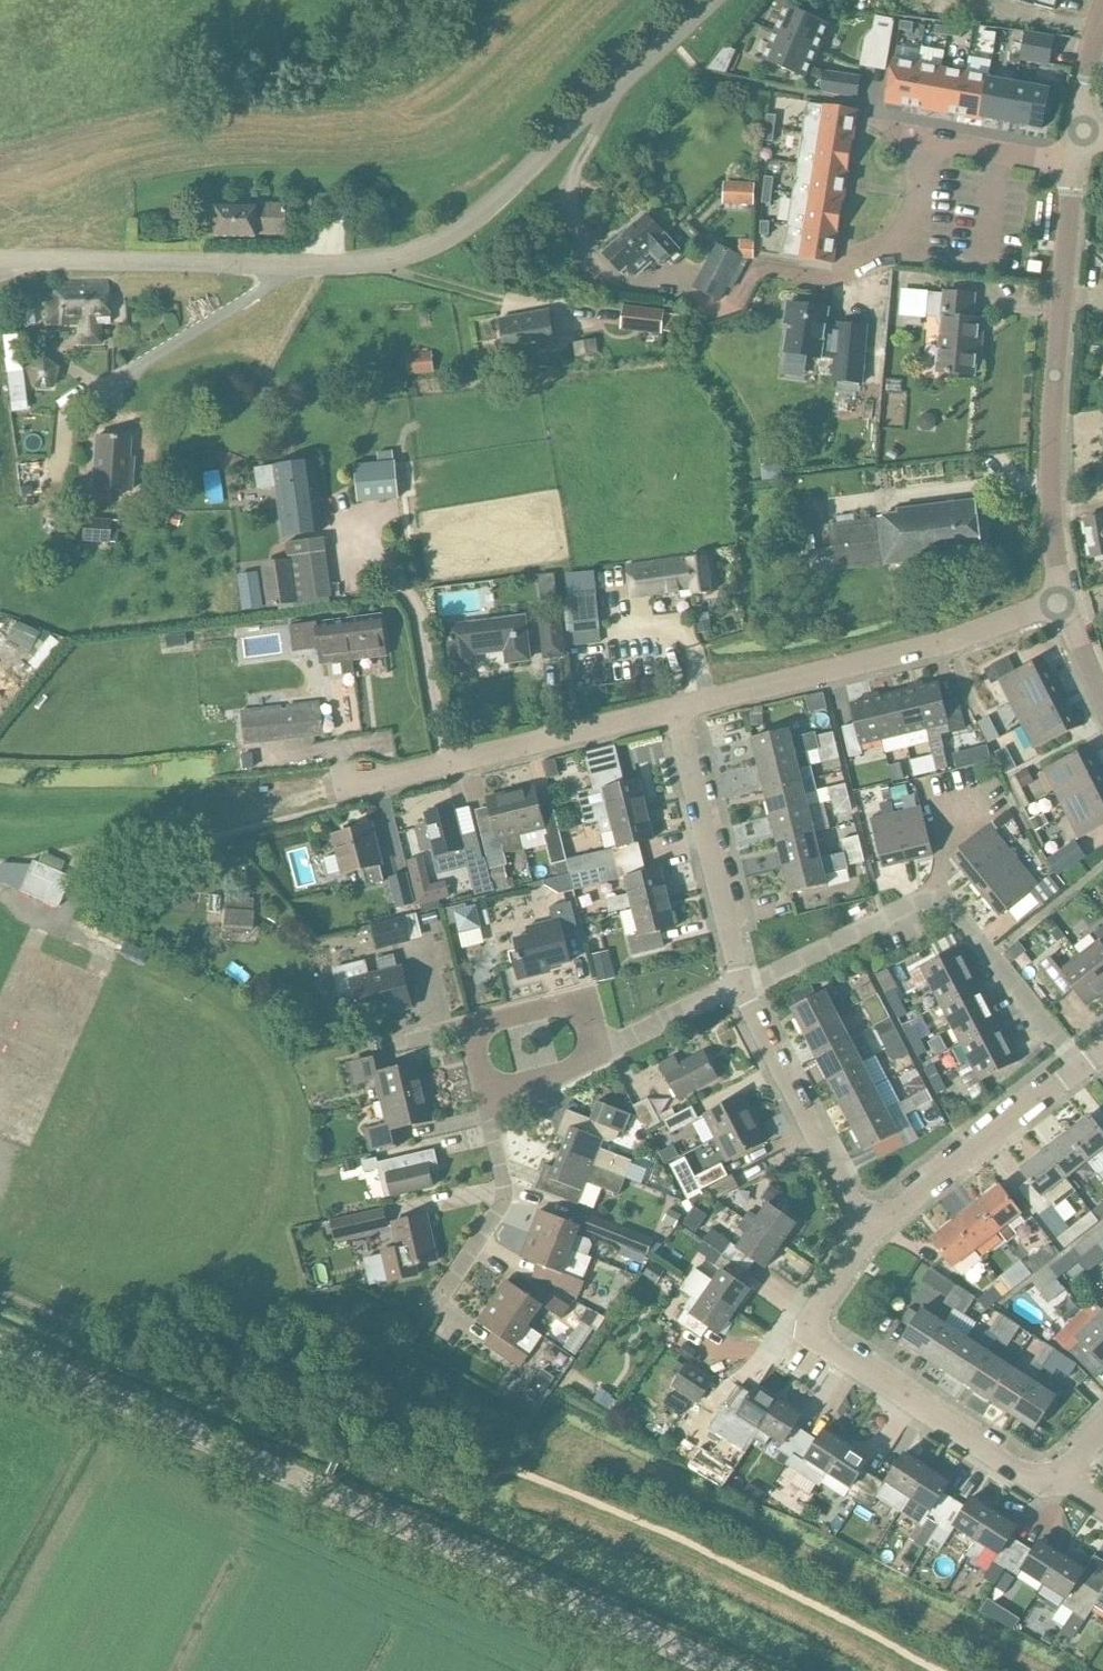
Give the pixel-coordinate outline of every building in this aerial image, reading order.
[(1056,10),(1059,0),(1018,0),(1056,10)] [(787,8),(776,34),(820,53),(825,42),(821,41),(828,25),(787,8)] [(874,30),(866,40),(890,44),(894,20),(877,17),(874,30)] [(901,22),(899,31),(913,32),(914,23),(901,22)] [(949,28),(936,26),(935,35),(948,36),(949,28)] [(962,29),(949,28),(948,36),(961,38),(962,29)] [(996,33),(983,32),(982,40),(995,42),(996,33)] [(1054,38),(1027,32),(1022,60),(1049,65),(1054,38)] [(820,53),(776,34),(764,61),(805,78),(812,62),(816,64),(820,53)] [(921,66),(894,61),(887,103),(913,107),(921,66)] [(947,71),(921,66),(913,107),(939,112),(947,71)] [(972,75),(947,71),(939,112),(965,117),(972,75)] [(857,97),(860,78),(825,73),(822,92),(857,97)] [(990,78),(972,75),(965,117),(983,120),(983,118),(991,119),(998,81),(990,79),(990,78)] [(1024,85),(998,81),(991,119),(1017,124),(1024,85)] [(1050,90),(1024,85),(1017,124),(1043,128),(1050,90)] [(858,111),(808,104),(803,134),(853,142),(858,111)] [(777,116),(768,115),(767,129),(775,130),(777,116)] [(775,130),(767,129),(765,142),(774,143),(775,130)] [(853,142),(803,134),(798,164),(848,172),(853,142)] [(848,172),(798,164),(793,195),(844,203),(848,172)] [(775,178),(766,177),(764,190),(773,191),(775,178)] [(754,187),(724,185),(723,201),(753,203),(754,187)] [(773,191),(764,190),(762,204),(771,205),(773,191)] [(844,203),(793,195),(788,225),(839,233),(844,203)] [(311,196),(298,196),(298,210),(311,210),(311,196)] [(212,237),(254,238),(254,235),(284,235),(285,209),(283,209),(283,204),(254,204),(254,207),(213,206),(212,237)] [(603,255),(620,274),(648,249),(663,265),(679,250),(647,215),(625,236),(617,235),(611,242),(612,248),(603,255)] [(770,222),(761,222),(761,235),(770,236),(770,222)] [(839,233),(788,225),(783,255),(801,258),(800,259),(834,264),(839,233)] [(721,301),(743,257),(717,244),(694,288),(721,301)] [(78,325),(79,346),(101,346),(101,324),(110,324),(109,317),(111,316),(110,282),(52,283),(52,304),(44,304),(44,325),(52,325),(78,325)] [(940,371),(974,374),(976,357),(980,357),(983,321),(972,320),(974,296),(947,294),(930,293),(928,317),(944,318),(940,371)] [(829,310),(789,304),(786,324),(791,324),(786,353),(789,353),(787,360),(805,363),(806,356),(821,358),(822,356),(836,358),(834,381),(864,384),(868,327),(838,324),(838,329),(826,327),(829,310)] [(624,305),(620,329),(662,335),(665,311),(624,305)] [(501,319),(507,356),(555,348),(549,312),(501,319)] [(10,410),(27,409),(21,330),(4,331),(10,410)] [(431,352),(406,355),(409,375),(434,372),(431,352)] [(27,369),(33,387),(52,387),(58,369),(42,358),(27,369)] [(93,489),(131,491),(133,472),(128,472),(130,439),(96,437),(93,489)] [(355,470),(358,503),(398,499),(394,466),(393,466),(392,453),(377,455),(378,467),(355,470)] [(401,483),(414,482),(414,459),(400,460),(401,483)] [(278,488),(284,537),(322,532),(313,460),(275,465),(255,468),(258,490),(278,488)] [(829,523),(835,572),(982,554),(976,500),(899,510),(899,515),(884,516),(884,518),(880,518),(880,517),(829,523)] [(1086,520),(1093,558),(1102,556),(1102,517),(1086,520)] [(81,541),(108,543),(110,520),(83,518),(81,541)] [(261,563),(267,606),(333,597),(324,538),(285,543),(287,557),(289,556),(289,559),(261,563)] [(627,565),(632,599),(692,590),(693,595),(713,592),(708,555),(679,559),(679,558),(627,565)] [(237,576),(242,608),(260,606),(255,573),(237,576)] [(538,575),(538,577),(540,588),(556,585),(554,575),(554,573),(538,575)] [(601,643),(597,594),(568,597),(571,632),(574,632),(575,646),(601,643)] [(566,650),(562,613),(540,616),(544,653),(566,650)] [(384,615),(291,625),(293,651),(320,649),(322,663),(340,662),(342,679),(355,677),(353,661),(389,656),(384,615)] [(450,628),(455,669),(475,666),(473,653),(507,649),(508,662),(530,659),(524,619),(450,628)] [(13,624),(4,644),(28,655),(27,657),(30,660),(50,636),(47,633),(46,634),(43,632),(41,633),(39,630),(35,635),(13,624)] [(1000,681),(1012,703),(1055,681),(1043,657),(1016,671),(1009,657),(984,670),(992,684),(1000,681)] [(1012,703),(1023,726),(1067,704),(1055,681),(1012,703)] [(948,723),(951,734),(967,730),(959,697),(944,701),(940,683),(917,689),(927,729),(948,723)] [(896,694),(905,734),(927,729),(917,689),(896,694)] [(874,699),(883,739),(905,734),(896,694),(874,699)] [(843,727),(849,757),(862,754),(860,745),(883,739),(874,699),(850,705),(855,724),(843,727)] [(1079,728),(1067,704),(1023,726),(1035,750),(1079,728)] [(245,743),(315,735),(312,709),(242,716),(245,743)] [(999,738),(988,717),(978,723),(988,743),(999,738)] [(753,738),(759,764),(796,755),(796,754),(819,749),(819,750),(837,745),(834,732),(816,735),(816,733),(792,738),(790,729),(753,738)] [(837,745),(819,750),(822,763),(840,759),(837,745)] [(956,750),(957,764),(991,760),(989,746),(956,750)] [(1045,769),(1057,792),(1100,770),(1088,747),(1045,769)] [(933,755),(937,770),(948,768),(945,753),(933,755)] [(759,764),(766,790),(815,778),(812,766),(799,769),(796,755),(759,764)] [(937,770),(933,755),(911,761),(914,776),(937,770)] [(547,778),(559,775),(556,761),(544,763),(547,778)] [(640,781),(627,784),(622,767),(590,775),(595,793),(605,791),(608,803),(582,810),(586,824),(598,821),(598,822),(647,810),(640,781)] [(1068,815),(1102,798),(1102,776),(1100,770),(1057,792),(1068,815)] [(766,790),(772,816),(809,807),(805,793),(817,790),(815,778),(766,790)] [(832,802),(849,797),(846,784),(829,788),(832,802)] [(512,792),(522,834),(547,828),(537,786),(512,792)] [(876,811),(895,807),(890,786),(871,791),(876,811)] [(494,882),(497,892),(510,889),(505,866),(507,865),(504,854),(524,849),(521,835),(522,834),(512,792),(487,798),(495,831),(482,835),(493,882),(494,882)] [(849,797),(832,802),(835,814),(852,810),(849,797)] [(1068,815),(1080,839),(1102,827),(1102,798),(1068,815)] [(815,833),(809,807),(772,816),(778,842),(815,833)] [(922,807),(897,813),(909,861),(934,855),(922,807)] [(455,808),(426,815),(437,855),(463,849),(466,862),(483,859),(477,832),(462,836),(455,808)] [(614,830),(619,847),(654,839),(647,810),(598,822),(601,834),(614,830)] [(883,868),(909,861),(897,813),(871,820),(883,868)] [(951,855),(968,876),(1006,845),(989,824),(951,855)] [(362,869),(367,886),(384,882),(379,865),(382,864),(372,827),(335,836),(345,874),(362,869)] [(557,864),(559,875),(570,873),(567,860),(560,832),(545,836),(552,865),(557,864)] [(785,868),(821,859),(815,833),(778,842),(785,868)] [(845,853),(862,849),(859,835),(841,839),(845,853)] [(1075,840),(1046,860),(1058,877),(1087,857),(1075,840)] [(968,876),(984,896),(1022,865),(1006,845),(968,876)] [(570,873),(571,876),(617,864),(613,849),(567,860),(570,873)] [(862,849),(845,853),(848,866),(865,861),(862,849)] [(848,866),(845,853),(821,859),(785,868),(791,895),(799,892),(817,888),(828,885),(825,876),(849,870),(848,866)] [(407,860),(418,905),(450,897),(447,881),(431,885),(423,856),(407,860)] [(2,863),(0,867),(0,883),(58,908),(71,878),(32,861),(31,865),(2,863)] [(617,864),(571,876),(575,890),(621,879),(617,864)] [(1001,916),(1039,886),(1037,883),(1022,865),(984,896),(1001,916)] [(633,907),(669,898),(662,870),(626,879),(630,894),(618,897),(616,894),(609,896),(608,899),(606,899),(609,913),(633,907)] [(416,904),(408,872),(389,877),(397,909),(416,904)] [(545,885),(560,894),(575,890),(571,876),(570,873),(559,875),(559,877),(529,884),(530,889),(545,885)] [(1047,875),(1037,883),(1039,886),(1031,892),(1040,902),(1057,887),(1047,875)] [(225,929),(253,931),(256,899),(228,896),(225,929)] [(628,937),(633,956),(666,948),(662,931),(676,927),(669,898),(633,907),(640,935),(628,937)] [(514,961),(518,980),(536,976),(534,970),(571,962),(565,936),(578,933),(571,902),(550,907),(554,922),(529,928),(531,936),(515,940),(517,950),(509,952),(512,962),(514,961)] [(457,923),(459,933),(481,928),(476,905),(467,907),(466,904),(444,909),(448,924),(457,923)] [(438,921),(436,911),(422,915),(425,924),(438,921)] [(378,950),(410,942),(404,917),(372,925),(378,950)] [(1102,984),(1102,927),(1095,933),(1101,939),(1081,955),(1102,984)] [(921,966),(931,986),(970,966),(960,946),(921,966)] [(354,993),(361,1020),(413,1007),(403,967),(397,969),(394,955),(376,958),(379,973),(370,975),(366,960),(332,968),(339,997),(354,993)] [(1088,1005),(1102,994),(1102,984),(1081,955),(1062,970),(1051,956),(1038,966),(1063,998),(1075,989),(1088,1005)] [(931,986),(941,1005),(980,985),(970,966),(931,986)] [(863,1004),(879,996),(872,983),(857,991),(863,1004)] [(941,1005),(951,1024),(990,1004),(980,985),(941,1005)] [(891,1006),(901,1001),(894,989),(885,994),(891,1006)] [(804,1033),(838,1016),(826,991),(792,1008),(804,1033)] [(879,996),(863,1004),(869,1014),(884,1006),(879,996)] [(891,1006),(898,1019),(907,1014),(901,1002),(901,1001),(891,1006)] [(951,1024),(960,1043),(1000,1023),(990,1004),(951,1024)] [(838,1016),(804,1033),(817,1056),(851,1040),(838,1016)] [(960,1043),(970,1062),(1009,1042),(1000,1023),(960,1043)] [(911,1045),(921,1040),(914,1027),(905,1032),(911,1045)] [(888,1051),(903,1042),(897,1030),(881,1038),(888,1051)] [(851,1040),(817,1056),(829,1081),(863,1063),(851,1040)] [(921,1040),(911,1045),(917,1057),(927,1052),(921,1040)] [(903,1042),(888,1051),(893,1062),(909,1054),(903,1042)] [(981,1082),(1020,1062),(1009,1042),(970,1062),(981,1082)] [(661,1065),(678,1099),(716,1079),(711,1069),(713,1068),(705,1052),(679,1065),(675,1057),(661,1065)] [(377,1080),(382,1102),(427,1091),(420,1063),(389,1070),(386,1055),(351,1063),(356,1085),(377,1080)] [(863,1063),(829,1081),(842,1105),(875,1087),(863,1063)] [(931,1083),(941,1077),(933,1064),(924,1070),(931,1083)] [(912,1098),(927,1090),(921,1077),(905,1085),(912,1098)] [(938,1096),(948,1091),(941,1077),(931,1083),(938,1096)] [(875,1087),(842,1105),(854,1129),(888,1111),(875,1087)] [(927,1090),(912,1098),(917,1109),(933,1101),(927,1090)] [(402,1127),(434,1120),(427,1091),(382,1102),(376,1104),(379,1118),(383,1120),(386,1119),(388,1125),(367,1130),(372,1151),(406,1143),(402,1127)] [(717,1138),(755,1118),(744,1096),(705,1116),(717,1138)] [(634,1106),(646,1130),(661,1122),(648,1098),(634,1106)] [(561,1152),(626,1178),(632,1161),(602,1149),(605,1140),(610,1142),(618,1139),(620,1132),(624,1134),(632,1114),(597,1101),(591,1119),(568,1110),(559,1133),(567,1137),(561,1152)] [(671,1133),(697,1119),(690,1107),(665,1120),(671,1133)] [(888,1111),(854,1129),(866,1152),(899,1134),(888,1111)] [(1088,1161),(1101,1151),(1102,1154),(1102,1132),(1091,1116),(1068,1134),(1088,1161)] [(717,1138),(728,1161),(767,1141),(755,1118),(717,1138)] [(1045,1152),(1066,1178),(1088,1161),(1068,1134),(1045,1152)] [(379,1169),(386,1198),(392,1196),(392,1198),(435,1188),(430,1166),(439,1164),(435,1150),(379,1163),(378,1158),(363,1161),(365,1172),(379,1169)] [(537,1188),(579,1205),(588,1183),(619,1195),(626,1178),(561,1152),(555,1168),(547,1165),(537,1188)] [(1066,1179),(1066,1178),(1045,1152),(1022,1169),(1030,1180),(1019,1189),(1039,1215),(1052,1204),(1054,1206),(1075,1190),(1066,1179)] [(728,1177),(728,1176),(722,1163),(694,1177),(686,1161),(670,1168),(691,1210),(703,1195),(701,1190),(709,1186),(728,1177)] [(709,1186),(715,1200),(739,1188),(732,1174),(728,1176),(728,1177),(709,1186)] [(999,1231),(1008,1242),(1018,1234),(1009,1224),(1022,1214),(1001,1186),(978,1204),(999,1231)] [(1100,1222),(1102,1219),(1102,1202),(1091,1211),(1100,1222)] [(743,1219),(782,1246),(797,1224),(768,1204),(759,1218),(749,1211),(743,1219)] [(955,1222),(976,1249),(999,1231),(978,1204),(955,1222)] [(334,1239),(389,1228),(385,1209),(331,1220),(334,1239)] [(572,1250),(588,1256),(593,1245),(591,1240),(578,1235),(581,1226),(540,1210),(531,1234),(572,1250)] [(1057,1238),(1065,1248),(1099,1221),(1099,1222),(1100,1222),(1091,1211),(1057,1238)] [(382,1250),(389,1283),(419,1276),(417,1264),(438,1260),(428,1215),(393,1224),(399,1247),(382,1250)] [(583,1230),(648,1255),(653,1240),(589,1215),(583,1230)] [(704,1241),(715,1248),(747,1272),(755,1260),(767,1268),(782,1246),(743,1219),(738,1227),(748,1234),(738,1248),(732,1244),(733,1242),(713,1228),(704,1241)] [(976,1249),(955,1222),(933,1239),(954,1267),(976,1249)] [(1091,1236),(1099,1246),(1102,1243),(1102,1226),(1091,1236)] [(533,1278),(579,1296),(584,1282),(563,1274),(572,1250),(531,1234),(522,1258),(538,1264),(533,1278)] [(1068,1254),(1077,1263),(1099,1246),(1091,1236),(1068,1254)] [(1024,1264),(1032,1274),(1060,1253),(1054,1246),(1052,1247),(1050,1244),(1024,1264)] [(688,1279),(736,1312),(751,1290),(740,1282),(747,1272),(715,1248),(706,1261),(715,1267),(716,1266),(722,1271),(715,1281),(695,1268),(688,1279)] [(1046,1270),(1055,1280),(1057,1279),(1077,1263),(1068,1254),(1046,1270)] [(1032,1274),(1024,1264),(1008,1276),(1016,1287),(1032,1274)] [(1032,1281),(1049,1302),(1065,1290),(1057,1279),(1055,1280),(1046,1270),(1032,1281)] [(493,1301),(529,1326),(544,1305),(563,1319),(571,1307),(530,1278),(522,1290),(507,1280),(493,1301)] [(677,1321),(702,1338),(710,1327),(720,1334),(736,1312),(688,1279),(680,1289),(699,1303),(692,1314),(685,1309),(677,1321)] [(1009,1292),(1001,1282),(978,1300),(986,1310),(1009,1292)] [(944,1303),(954,1309),(954,1310),(967,1291),(956,1284),(944,1303)] [(967,1291),(954,1310),(965,1316),(976,1297),(967,1291)] [(485,1345),(520,1368),(543,1336),(529,1327),(529,1326),(493,1301),(478,1322),(494,1333),(485,1345)] [(901,1341),(924,1356),(945,1323),(922,1308),(901,1341)] [(1092,1374),(1102,1364),(1102,1365),(1102,1329),(1095,1320),(1084,1309),(1054,1340),(1069,1355),(1071,1352),(1092,1374)] [(1102,1329),(1102,1312),(1095,1320),(1102,1329)] [(999,1339),(1011,1320),(1001,1314),(989,1332),(999,1339)] [(998,1340),(1008,1346),(1021,1326),(1011,1320),(999,1339),(998,1340)] [(924,1356),(946,1371),(968,1338),(945,1323),(924,1356)] [(946,1371),(969,1385),(990,1353),(968,1338),(946,1371)] [(1043,1366),(1055,1348),(1046,1342),(1034,1360),(1043,1366)] [(1055,1348),(1043,1366),(1054,1374),(1066,1355),(1055,1348)] [(969,1385),(991,1400),(1012,1367),(990,1353),(969,1385)] [(672,1387),(699,1403),(714,1378),(688,1362),(685,1367),(677,1362),(671,1371),(679,1376),(672,1387)] [(1012,1414),(1033,1381),(1012,1367),(991,1400),(1012,1414)] [(538,1403),(555,1378),(543,1369),(525,1394),(538,1403)] [(1033,1381),(1012,1414),(1036,1430),(1058,1397),(1033,1381)] [(744,1432),(755,1439),(762,1430),(781,1400),(758,1386),(751,1396),(739,1389),(723,1413),(735,1421),(739,1415),(751,1423),(744,1432)] [(594,1400),(605,1407),(612,1396),(601,1389),(594,1400)] [(796,1425),(803,1415),(781,1400),(762,1430),(755,1439),(765,1446),(771,1436),(784,1445),(780,1451),(791,1458),(807,1433),(796,1425)] [(829,1473),(848,1444),(825,1430),(818,1440),(807,1433),(791,1458),(786,1464),(820,1487),(823,1483),(829,1473)] [(864,1469),(870,1459),(848,1444),(829,1473),(823,1483),(846,1498),(849,1495),(859,1501),(875,1476),(864,1469)] [(859,1501),(870,1508),(879,1496),(890,1504),(900,1490),(909,1497),(928,1468),(906,1453),(886,1484),(875,1476),(859,1501)] [(922,1528),(928,1518),(939,1525),(955,1500),(944,1493),(951,1482),(928,1468),(909,1497),(899,1512),(918,1525),(922,1528)] [(955,1500),(939,1525),(950,1533),(955,1526),(977,1540),(996,1511),(974,1497),(967,1507),(955,1500)] [(1006,1568),(1006,1569),(1023,1544),(1012,1537),(1019,1526),(996,1511),(977,1540),(967,1555),(976,1562),(987,1547),(999,1554),(994,1561),(1006,1568)] [(1023,1544),(1006,1569),(1016,1575),(1018,1576),(1022,1570),(1045,1584),(1064,1555),(1041,1541),(1034,1552),(1023,1544)] [(1062,1605),(1074,1612),(1090,1588),(1079,1581),(1086,1570),(1064,1555),(1045,1584),(1066,1598),(1062,1605)] [(1102,1612),(1102,1593),(1101,1595),(1090,1588),(1074,1612),(1087,1620),(1095,1606),(1102,1612)]
